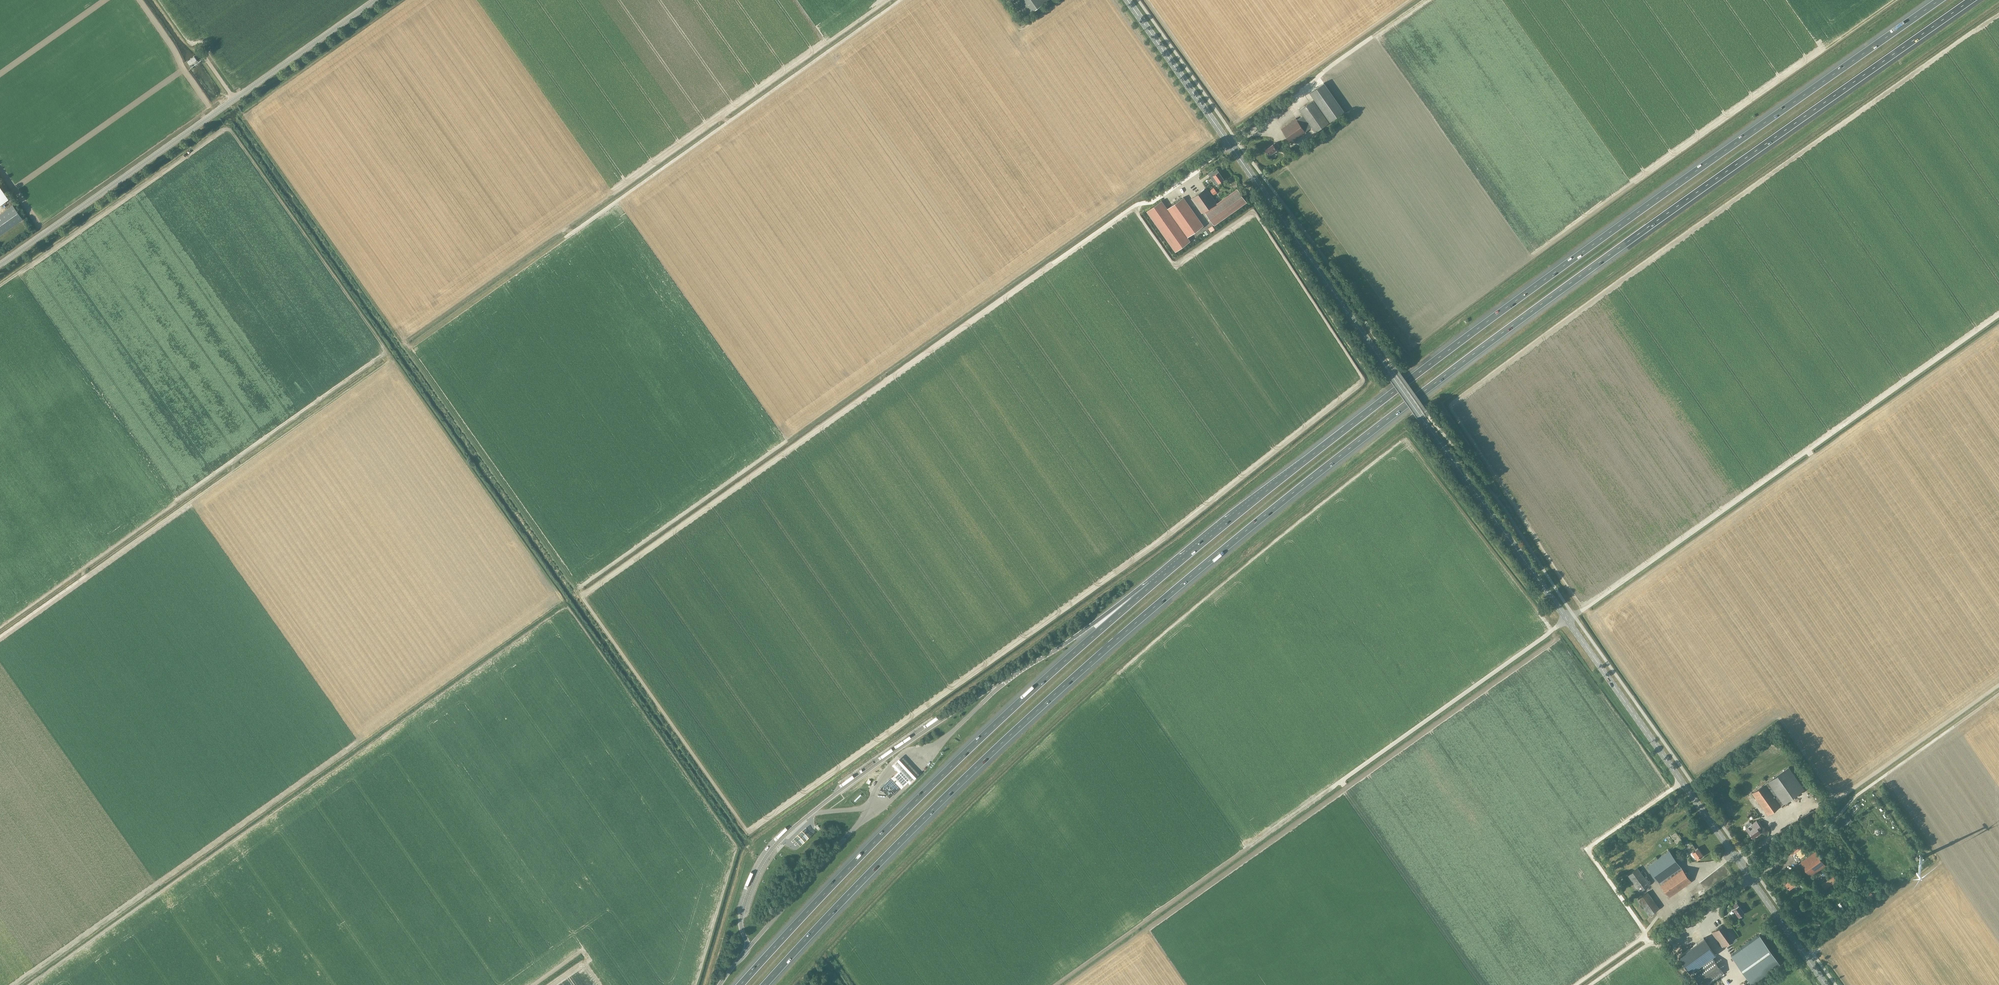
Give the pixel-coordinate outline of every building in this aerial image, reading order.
[(1047,0),(1011,0),(1023,17),(1047,0)] [(197,60),(196,58),(194,56),(187,61),(190,65),(197,60)] [(1324,83),(1310,93),(1330,122),(1344,112),(1324,83)] [(1291,143),(1306,133),(1305,131),(1311,127),(1315,132),(1329,123),(1313,100),(1300,110),(1303,115),(1297,120),(1296,118),(1281,129),(1291,143)] [(1276,148),(1278,146),(1276,142),(1273,144),(1265,150),(1269,155),(1277,150),(1276,148)] [(1219,183),(1224,179),(1217,169),(1209,175),(1213,181),(1216,179),(1219,183)] [(1216,203),(1206,188),(1191,198),(1202,213),(1204,211),(1214,225),(1247,202),(1238,189),(1217,203),(1216,203)] [(1190,241),(1187,237),(1204,226),(1183,197),(1167,209),(1161,201),(1147,211),(1175,252),(1190,241)] [(0,213),(0,234),(23,218),(13,204),(0,213)] [(898,771),(891,777),(901,787),(902,787),(908,782),(909,783),(915,777),(899,759),(898,759),(892,764),(892,765),(898,771)] [(861,771),(872,763),(871,761),(859,768),(861,771)] [(1768,815),(1804,789),(1789,767),(1752,793),(1768,815)] [(901,787),(891,777),(880,787),(890,797),(901,787)] [(1721,809),(1729,814),(1732,810),(1724,805),(1721,809)] [(1752,825),(1747,829),(1753,838),(1761,832),(1760,830),(1762,828),(1757,821),(1752,824),(1752,825)] [(792,838),(799,845),(808,837),(801,830),(792,838)] [(1682,834),(1677,838),(1680,842),(1677,843),(1684,853),(1693,848),(1691,845),(1686,838),(1685,838),(1682,834)] [(795,850),(802,857),(811,849),(804,841),(795,850)] [(1690,851),(1697,858),(1703,853),(1696,846),(1690,851)] [(1659,883),(1681,867),(1669,850),(1647,866),(1659,883)] [(1801,861),(1811,875),(1826,865),(1816,851),(1801,861)] [(1681,867),(1659,883),(1670,897),(1691,881),(1681,867)] [(1639,891),(1649,884),(1638,868),(1627,875),(1639,891)] [(1790,889),(1797,884),(1796,882),(1799,880),(1796,876),(1793,878),(1786,883),(1790,889)] [(1821,884),(1824,888),(1825,890),(1837,881),(1833,876),(1821,884)] [(1870,890),(1860,899),(1862,901),(1872,892),(1870,890)] [(1649,915),(1659,908),(1648,892),(1637,899),(1649,915)] [(1738,917),(1744,913),(1739,905),(1737,903),(1733,906),(1735,908),(1733,909),(1738,917)] [(1722,947),(1736,936),(1726,922),(1711,932),(1722,947)] [(1759,934),(1731,955),(1751,983),(1780,963),(1759,934)] [(1679,956),(1700,984),(1706,984),(1723,973),(1711,957),(1715,954),(1703,938),(1679,956)]
